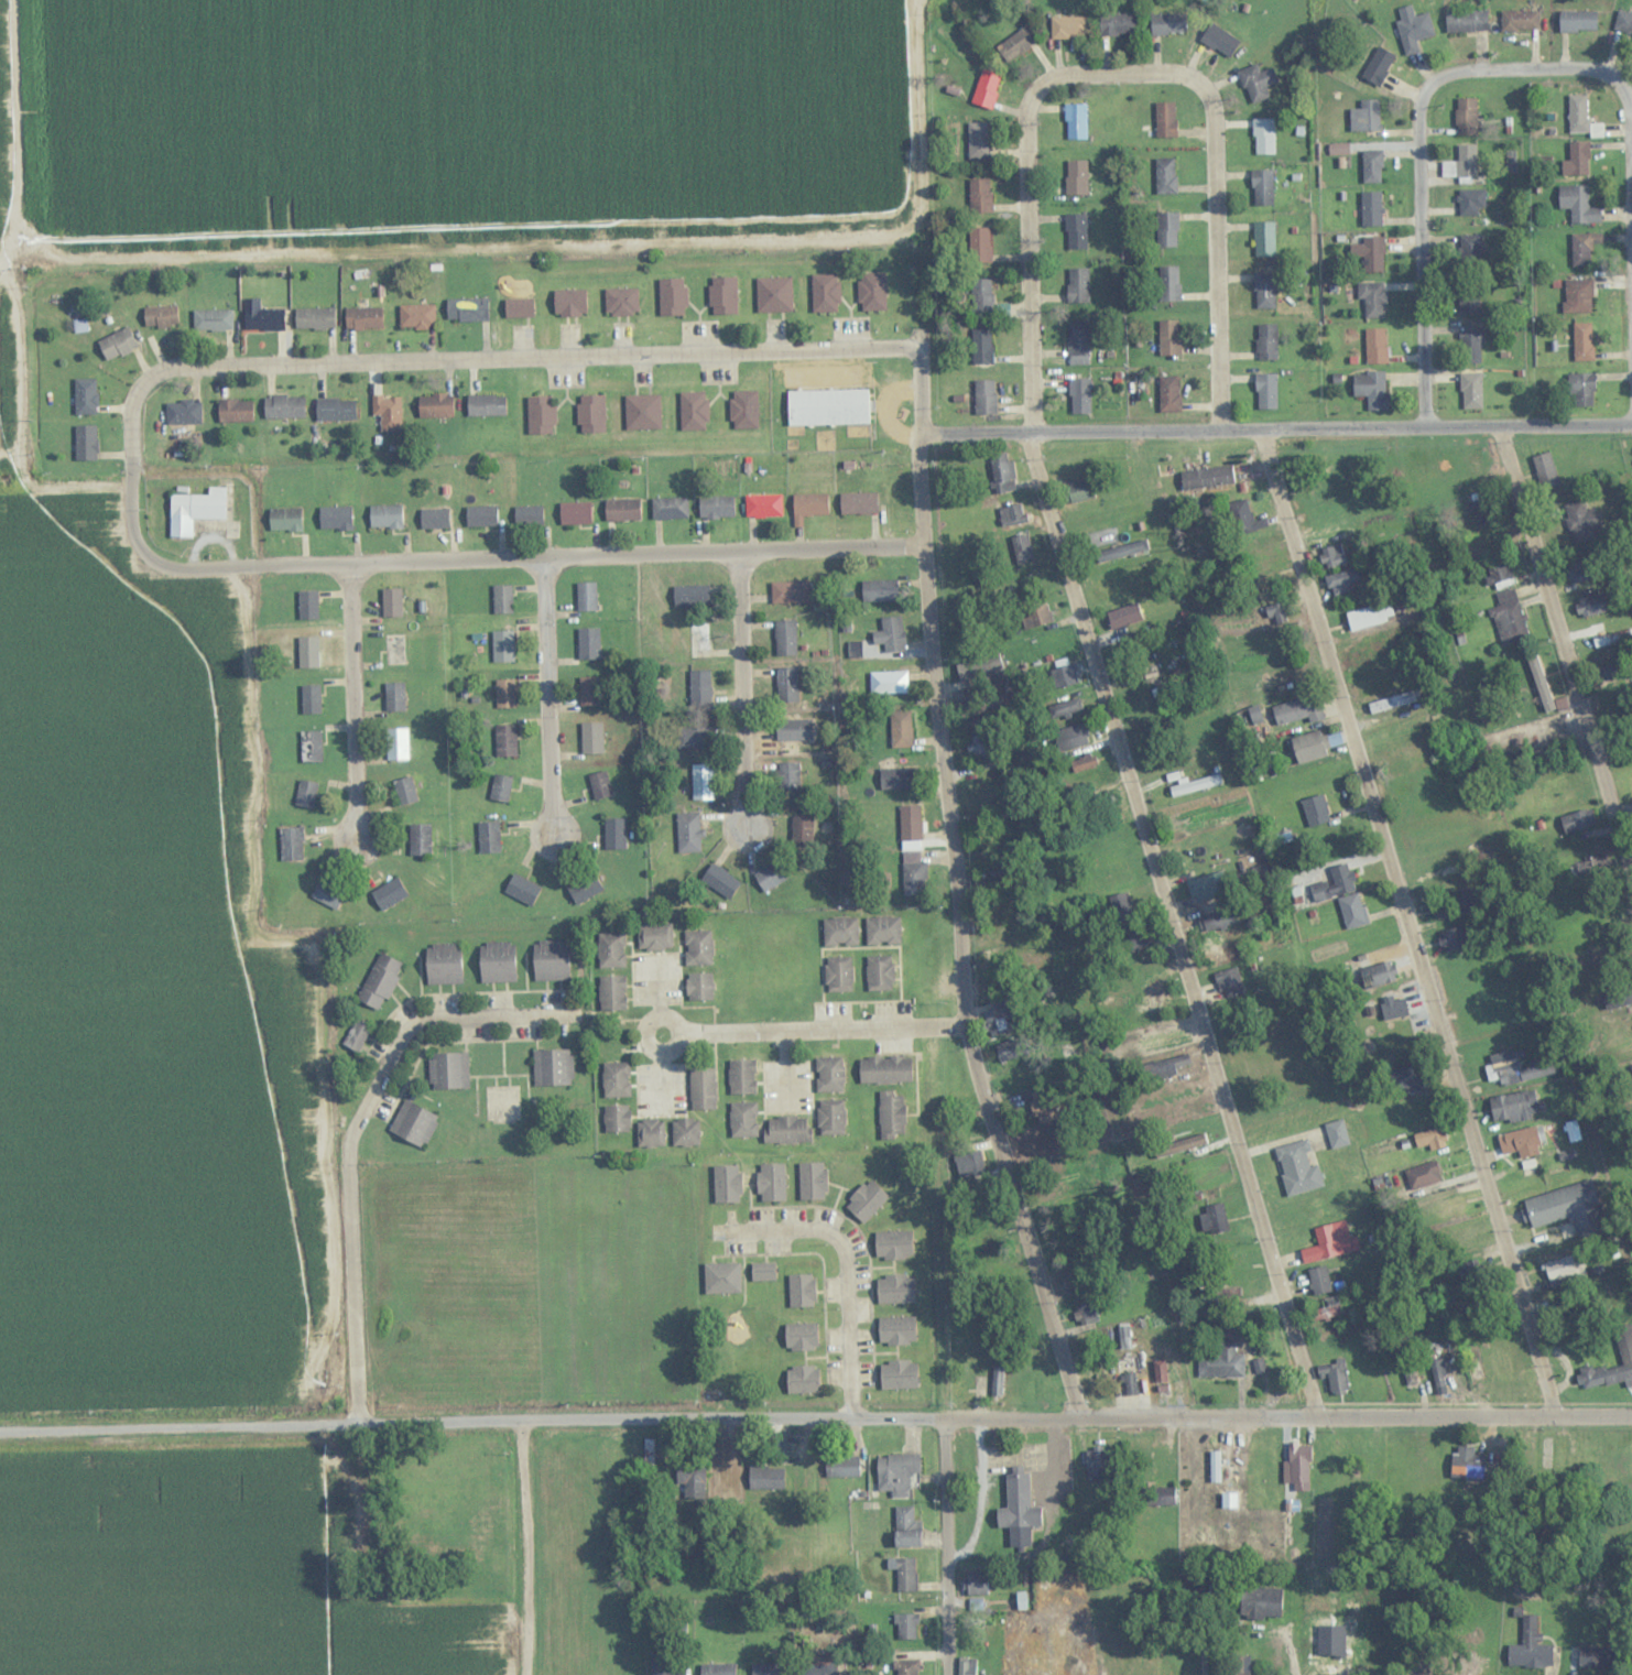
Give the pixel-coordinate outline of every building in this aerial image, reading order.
[(1429,12),(1415,16),(1412,5),(1398,9),(1401,20),(1396,21),(1405,55),(1419,51),(1416,40),(1435,36),(1429,12)] [(1446,10),(1446,32),(1487,32),(1487,10),(1446,10)] [(1619,10),(1614,31),(1631,34),(1631,13),(1619,10)] [(1539,11),(1501,11),(1501,31),(1539,31),(1539,11)] [(1559,11),(1559,31),(1597,31),(1597,11),(1559,11)] [(1100,14),(1100,35),(1136,35),(1136,14),(1100,14)] [(1150,14),(1150,35),(1186,35),(1186,14),(1150,14)] [(1051,17),(1051,38),(1086,38),(1086,17),(1051,17)] [(1240,42),(1211,23),(1200,40),(1229,59),(1240,42)] [(1007,64),(1036,42),(1024,26),(995,48),(1007,64)] [(1396,56),(1378,46),(1361,77),(1379,87),(1396,56)] [(1266,87),(1278,82),(1272,67),(1260,73),(1256,63),(1237,71),(1251,105),(1270,97),(1266,87)] [(971,103),(991,110),(1002,76),(983,69),(971,103)] [(1569,134),(1588,134),(1587,95),(1569,95),(1569,134)] [(1477,98),(1456,98),(1456,136),(1477,136),(1477,98)] [(1350,130),(1379,130),(1379,100),(1361,100),(1361,109),(1350,109),(1350,130)] [(1156,102),(1156,137),(1176,137),(1176,102),(1156,102)] [(1086,139),(1086,104),(1066,104),(1066,139),(1086,139)] [(1253,119),(1253,154),(1275,154),(1275,119),(1253,119)] [(969,123),(969,159),(989,159),(989,123),(969,123)] [(1589,142),(1570,142),(1570,162),(1562,162),(1562,176),(1589,176),(1589,142)] [(1443,162),(1443,177),(1476,177),(1476,145),(1458,145),(1458,162),(1443,162)] [(1363,183),(1383,183),(1383,150),(1363,150),(1363,183)] [(1176,194),(1176,158),(1156,158),(1156,194),(1176,194)] [(1088,160),(1066,160),(1066,194),(1088,195),(1088,160)] [(1253,170),(1253,206),(1275,206),(1275,170),(1253,170)] [(991,179),(970,179),(970,213),(991,213),(991,179)] [(1601,224),(1601,208),(1589,208),(1589,186),(1558,186),(1558,208),(1570,208),(1570,224),(1601,224)] [(1485,190),(1459,190),(1459,216),(1485,216),(1485,190)] [(1382,227),(1382,192),(1361,192),(1362,228),(1382,227)] [(1179,213),(1156,213),(1156,247),(1179,247),(1179,213)] [(1065,214),(1066,250),(1087,250),(1087,214),(1065,214)] [(1275,222),(1254,222),(1254,257),(1275,257),(1275,222)] [(991,228),(968,228),(968,264),(991,264),(991,228)] [(1601,234),(1572,234),(1572,268),(1591,268),(1591,249),(1601,249),(1601,234)] [(1481,236),(1459,236),(1459,265),(1481,265),(1481,236)] [(1385,237),(1362,237),(1362,243),(1351,243),(1351,258),(1363,258),(1363,274),(1385,274),(1385,237)] [(1180,267),(1159,267),(1159,302),(1180,302),(1180,267)] [(1068,269),(1068,303),(1089,303),(1089,269),(1068,269)] [(859,311),(885,311),(885,273),(859,273),(859,311)] [(1254,309),(1275,309),(1275,274),(1254,274),(1254,309)] [(812,275),(812,312),(840,312),(840,275),(812,275)] [(710,315),(737,315),(737,278),(710,278),(710,315)] [(757,278),(757,312),(792,312),(792,278),(757,278)] [(660,317),(687,317),(687,279),(660,279),(660,317)] [(971,279),(971,314),(993,314),(993,279),(971,279)] [(1564,313),(1593,313),(1593,280),(1564,280),(1564,313)] [(1358,283),(1358,301),(1364,301),(1364,319),(1385,319),(1385,283),(1358,283)] [(1480,285),(1458,285),(1458,315),(1480,315),(1480,285)] [(605,316),(638,316),(638,289),(605,289),(605,316)] [(554,290),(554,316),(586,316),(586,290),(554,290)] [(245,331),(285,331),(285,310),(260,310),(260,299),(245,299),(245,331)] [(488,322),(488,299),(446,299),(446,322),(488,322)] [(505,318),(534,318),(534,299),(505,299),(505,318)] [(434,305),(399,305),(399,328),(434,328),(434,305)] [(178,326),(177,306),(143,308),(144,328),(178,326)] [(295,308),(295,329),(336,329),(336,308),(295,308)] [(383,329),(383,308),(345,308),(345,329),(383,329)] [(193,310),(193,331),(233,331),(233,310),(193,310)] [(1159,321),(1159,356),(1180,356),(1180,321),(1159,321)] [(1068,365),(1089,365),(1089,322),(1068,322),(1068,365)] [(1593,323),(1574,323),(1574,361),(1593,361),(1593,323)] [(1278,361),(1278,324),(1257,324),(1257,361),(1278,361)] [(106,363),(138,347),(128,327),(96,343),(106,363)] [(993,364),(993,329),(972,329),(972,364),(993,364)] [(1366,364),(1387,364),(1387,329),(1366,329),(1366,364)] [(1460,333),(1460,364),(1483,364),(1483,333),(1460,333)] [(1353,373),(1353,396),(1367,396),(1367,410),(1388,410),(1388,373),(1353,373)] [(1461,409),(1482,409),(1482,373),(1461,373),(1461,409)] [(1277,374),(1256,374),(1256,409),(1277,409),(1277,374)] [(1568,374),(1568,394),(1575,394),(1575,405),(1596,405),(1596,374),(1568,374)] [(1159,377),(1159,412),(1180,412),(1180,377),(1159,377)] [(74,414),(97,414),(97,379),(74,379),(74,414)] [(1091,414),(1091,379),(1070,379),(1070,414),(1091,414)] [(996,380),(974,380),(974,413),(996,413),(996,380)] [(787,390),(788,426),(869,425),(869,389),(787,390)] [(758,390),(731,390),(731,428),(758,428),(758,390)] [(680,429),(708,429),(708,392),(680,392),(680,429)] [(453,395),(417,395),(417,418),(453,418),(453,395)] [(506,416),(506,395),(467,395),(467,416),(506,416)] [(605,395),(577,395),(577,433),(605,433),(605,395)] [(626,395),(626,429),(660,429),(660,395),(626,395)] [(264,417),(305,417),(305,396),(264,396),(264,417)] [(372,415),(381,415),(381,430),(401,430),(400,396),(372,396),(372,415)] [(530,434),(556,434),(556,397),(530,397),(530,434)] [(253,399),(218,399),(218,422),(253,422),(253,399)] [(356,399),(316,399),(316,421),(356,421),(356,399)] [(201,425),(201,401),(166,401),(166,425),(201,425)] [(75,461),(97,461),(97,426),(75,426),(75,461)] [(1533,455),(1541,490),(1559,485),(1551,451),(1533,455)] [(990,455),(995,493),(1017,490),(1011,452),(990,455)] [(1233,465),(1180,470),(1182,489),(1235,484),(1233,465)] [(1303,500),(1334,490),(1326,465),(1316,468),(1320,482),(1299,489),(1303,500)] [(1068,504),(1095,498),(1092,478),(1064,484),(1068,504)] [(225,519),(226,487),(208,487),(208,496),(171,495),(170,536),(192,536),(192,518),(225,519)] [(877,492),(842,492),(842,513),(877,513),(877,492)] [(746,516),(782,516),(782,494),(746,494),(746,516)] [(793,494),(793,525),(803,525),(803,514),(829,514),(829,494),(793,494)] [(1472,496),(1472,519),(1491,518),(1491,495),(1472,496)] [(699,518),(734,518),(734,496),(699,496),(699,518)] [(651,518),(688,518),(688,497),(651,497),(651,518)] [(1268,526),(1265,517),(1253,521),(1247,498),(1226,504),(1235,536),(1268,526)] [(605,519),(640,519),(640,499),(605,499),(605,519)] [(1594,508),(1587,510),(1583,499),(1564,505),(1575,543),(1602,535),(1594,508)] [(560,523),(592,523),(592,502),(560,502),(560,523)] [(1027,521),(1022,502),(998,508),(1003,527),(1027,521)] [(402,504),(370,504),(370,528),(402,528),(402,504)] [(543,505),(514,505),(514,525),(543,525),(543,505)] [(352,529),(352,506),(319,506),(319,529),(352,529)] [(466,506),(466,525),(497,525),(497,506),(466,506)] [(302,530),(302,508),(269,508),(269,530),(302,530)] [(449,508),(420,508),(420,528),(449,528),(449,508)] [(1484,552),(1501,546),(1495,528),(1478,533),(1484,552)] [(1012,536),(1016,563),(1033,560),(1029,533),(1012,536)] [(1098,561),(1148,548),(1146,539),(1096,552),(1098,561)] [(1346,563),(1341,543),(1322,548),(1327,567),(1346,563)] [(1572,584),(1593,577),(1586,556),(1565,563),(1572,584)] [(1514,585),(1508,558),(1486,563),(1492,590),(1514,585)] [(1361,580),(1358,568),(1326,575),(1331,597),(1350,592),(1348,583),(1361,580)] [(898,580),(862,580),(862,601),(898,601),(898,580)] [(808,602),(808,581),(771,581),(771,602),(808,602)] [(577,582),(577,609),(596,609),(596,582),(577,582)] [(493,613),(513,613),(513,584),(493,584),(493,613)] [(673,585),(673,607),(709,607),(709,585),(673,585)] [(402,616),(402,587),(382,588),(382,616),(402,616)] [(299,590),(299,618),(318,618),(318,590),(299,590)] [(1503,645),(1530,635),(1515,592),(1499,597),(1502,604),(1491,608),(1503,645)] [(1575,599),(1580,618),(1607,611),(1602,592),(1575,599)] [(1350,630),(1395,618),(1390,601),(1345,613),(1350,630)] [(1051,624),(1049,602),(1026,604),(1027,616),(1022,617),(1023,626),(1051,624)] [(1107,611),(1113,630),(1143,622),(1137,602),(1107,611)] [(1286,602),(1265,606),(1269,624),(1289,620),(1286,602)] [(902,616),(881,617),(882,631),(872,632),(873,643),(883,643),(883,652),(904,651),(902,616)] [(775,655),(796,655),(796,620),(775,620),(775,655)] [(709,659),(709,624),(688,624),(688,659),(709,659)] [(1614,648),(1607,626),(1588,632),(1595,654),(1614,648)] [(600,659),(600,628),(578,628),(578,659),(600,659)] [(514,630),(493,630),(493,661),(514,661),(514,630)] [(299,636),(299,667),(319,667),(319,636),(299,636)] [(1541,652),(1526,659),(1534,676),(1549,669),(1541,652)] [(955,665),(961,684),(1003,672),(998,653),(955,665)] [(1066,664),(1064,659),(1049,664),(1057,688),(1080,680),(1074,661),(1066,664)] [(1617,672),(1614,663),(1598,670),(1602,679),(1617,672)] [(797,667),(776,667),(776,702),(797,702),(797,667)] [(690,670),(690,704),(711,704),(711,670),(690,670)] [(907,693),(907,672),(870,672),(870,693),(907,693)] [(580,677),(580,705),(600,705),(600,677),(580,677)] [(515,708),(515,679),(496,679),(496,708),(515,708)] [(405,682),(385,682),(385,711),(405,711),(405,682)] [(302,685),(302,713),(321,713),(321,685),(302,685)] [(1416,689),(1368,704),(1371,714),(1419,700),(1416,689)] [(1324,719),(1317,694),(1271,708),(1277,726),(1307,717),(1309,723),(1324,719)] [(1082,712),(1080,698),(1050,703),(1053,717),(1082,712)] [(911,747),(911,711),(890,711),(890,747),(911,747)] [(812,720),(776,720),(776,740),(812,740),(812,720)] [(581,753),(602,754),(602,722),(581,722),(581,753)] [(1089,744),(1086,724),(1054,729),(1058,750),(1089,744)] [(496,756),(517,756),(517,725),(496,725),(496,756)] [(715,727),(678,728),(678,749),(715,748),(715,727)] [(408,759),(408,728),(388,728),(388,759),(408,759)] [(1297,764),(1327,757),(1321,730),(1291,737),(1297,764)] [(301,731),(301,762),(322,762),(322,731),(301,731)] [(1071,762),(1074,773),(1097,765),(1094,753),(1071,762)] [(799,762),(776,762),(776,797),(799,797),(799,762)] [(713,764),(693,764),(693,799),(713,799),(713,764)] [(880,788),(916,788),(916,768),(880,768),(880,788)] [(595,800),(613,795),(605,770),(588,776),(595,800)] [(514,778),(495,773),(489,799),(507,803),(514,778)] [(393,781),(400,805),(418,800),(411,776),(393,781)] [(1172,796),(1221,785),(1219,776),(1170,786),(1172,796)] [(319,783),(300,779),(295,805),(314,809),(319,783)] [(1304,799),(1308,825),(1329,821),(1325,795),(1304,799)] [(922,805),(900,805),(900,840),(922,840),(922,805)] [(1597,824),(1592,807),(1560,817),(1565,834),(1597,824)] [(792,845),(812,845),(812,810),(792,810),(792,845)] [(700,852),(700,812),(677,812),(677,852),(700,852)] [(626,849),(626,817),(605,817),(605,849),(626,849)] [(500,852),(500,822),(479,822),(479,852),(500,852)] [(409,855),(431,855),(431,824),(409,824),(409,855)] [(303,827),(280,828),(281,861),(304,860),(303,827)] [(927,861),(920,861),(920,852),(903,852),(903,896),(927,896),(927,861)] [(753,873),(764,892),(791,877),(781,858),(753,873)] [(1603,867),(1601,858),(1576,863),(1578,872),(1603,867)] [(700,879),(729,899),(741,882),(712,862),(700,879)] [(1357,890),(1349,863),(1330,868),(1333,879),(1310,886),(1315,902),(1357,890)] [(603,889),(592,870),(565,886),(576,905),(603,889)] [(1187,882),(1194,903),(1226,893),(1218,871),(1187,882)] [(541,887),(514,873),(503,892),(530,907),(541,887)] [(408,896),(398,877),(371,892),(381,911),(408,896)] [(330,906),(338,886),(320,879),(312,898),(330,906)] [(1134,921),(1127,892),(1107,897),(1114,926),(1134,921)] [(1368,923),(1359,892),(1338,898),(1348,930),(1368,923)] [(901,945),(901,917),(865,917),(866,945),(901,945)] [(823,946),(857,946),(857,918),(823,918),(823,946)] [(672,923),(640,923),(640,950),(672,950),(672,923)] [(1463,927),(1440,930),(1443,950),(1466,947),(1463,927)] [(684,931),(684,965),(712,965),(712,931),(684,931)] [(625,933),(598,933),(599,1012),(625,1012),(625,933)] [(568,941),(533,940),(533,980),(568,980),(568,941)] [(516,982),(515,942),(479,942),(479,982),(516,982)] [(426,944),(426,984),(461,984),(461,944),(426,944)] [(357,1001),(382,1012),(403,962),(378,952),(357,1001)] [(867,956),(867,992),(893,992),(893,956),(867,956)] [(852,957),(825,957),(825,993),(852,993),(852,957)] [(1399,977),(1393,959),(1359,971),(1365,988),(1399,977)] [(1244,994),(1238,967),(1217,972),(1223,998),(1244,994)] [(713,1000),(713,973),(686,973),(686,1000),(713,1000)] [(1605,1009),(1631,1005),(1631,986),(1602,990),(1605,1009)] [(1168,993),(1159,996),(1157,990),(1139,997),(1144,1012),(1171,1003),(1168,993)] [(1383,997),(1383,1018),(1407,1018),(1407,997),(1383,997)] [(989,1037),(1019,1030),(1013,1005),(984,1012),(989,1037)] [(357,1052),(371,1029),(356,1021),(343,1044),(357,1052)] [(1015,1041),(996,1045),(1000,1063),(1019,1059),(1015,1041)] [(573,1050),(534,1050),(534,1086),(573,1086),(573,1050)] [(1503,1086),(1556,1073),(1552,1059),(1519,1067),(1515,1050),(1490,1055),(1492,1065),(1485,1066),(1489,1081),(1501,1078),(1503,1086)] [(468,1089),(468,1053),(429,1053),(429,1089),(468,1089)] [(1148,1080),(1178,1075),(1177,1069),(1191,1066),(1189,1055),(1145,1063),(1148,1080)] [(860,1083),(912,1083),(912,1057),(860,1057),(860,1083)] [(816,1092),(843,1092),(843,1058),(816,1058),(816,1092)] [(755,1094),(755,1060),(729,1060),(729,1094),(755,1094)] [(603,1063),(603,1097),(630,1097),(630,1063),(603,1063)] [(1398,1089),(1405,1087),(1407,1095),(1426,1089),(1419,1063),(1392,1071),(1398,1089)] [(715,1109),(715,1068),(690,1068),(690,1109),(715,1109)] [(1493,1124),(1539,1117),(1535,1090),(1489,1097),(1493,1124)] [(879,1137),(905,1137),(905,1091),(879,1091),(879,1137)] [(845,1134),(845,1100),(818,1100),(818,1134),(845,1134)] [(426,1148),(439,1114),(401,1101),(389,1134),(426,1148)] [(731,1102),(731,1137),(757,1137),(757,1102),(731,1102)] [(630,1132),(630,1105),(604,1105),(604,1132),(630,1132)] [(765,1117),(765,1142),(810,1142),(810,1117),(765,1117)] [(664,1119),(638,1119),(638,1146),(664,1146),(664,1119)] [(672,1119),(672,1145),(699,1145),(699,1119),(672,1119)] [(1580,1137),(1576,1122),(1567,1125),(1571,1140),(1580,1137)] [(1414,1135),(1420,1152),(1448,1143),(1442,1126),(1414,1135)] [(1520,1158),(1545,1152),(1539,1126),(1498,1136),(1502,1154),(1518,1150),(1520,1158)] [(1319,1164),(1310,1167),(1306,1152),(1312,1150),(1309,1140),(1275,1148),(1288,1196),(1324,1186),(1319,1164)] [(986,1170),(978,1148),(955,1156),(963,1179),(986,1170)] [(1411,1191),(1442,1180),(1435,1161),(1404,1171),(1411,1191)] [(827,1163),(799,1163),(799,1199),(827,1199),(827,1163)] [(785,1201),(785,1164),(758,1164),(758,1201),(785,1201)] [(714,1166),(714,1202),(741,1202),(741,1166),(714,1166)] [(889,1198),(869,1179),(844,1205),(863,1224),(889,1198)] [(1606,1232),(1593,1181),(1522,1199),(1529,1228),(1572,1217),(1578,1239),(1606,1232)] [(1314,1227),(1319,1245),(1301,1249),(1303,1262),(1359,1250),(1356,1237),(1350,1239),(1345,1220),(1314,1227)] [(912,1258),(912,1232),(875,1232),(875,1258),(912,1258)] [(1543,1264),(1548,1282),(1581,1273),(1576,1255),(1543,1264)] [(1458,1267),(1467,1285),(1482,1276),(1472,1259),(1458,1267)] [(705,1263),(705,1293),(740,1293),(740,1263),(705,1263)] [(776,1263),(752,1263),(752,1281),(776,1281),(776,1263)] [(1326,1265),(1308,1269),(1314,1295),(1333,1290),(1326,1265)] [(815,1307),(815,1275),(789,1275),(789,1307),(815,1307)] [(877,1303),(914,1303),(914,1275),(877,1275),(877,1303)] [(1338,1306),(1336,1297),(1322,1300),(1324,1310),(1338,1306)] [(1100,1315),(1097,1302),(1078,1307),(1081,1320),(1100,1315)] [(878,1318),(878,1345),(916,1345),(916,1318),(878,1318)] [(785,1324),(785,1350),(817,1350),(817,1324),(785,1324)] [(1622,1363),(1578,1372),(1582,1390),(1631,1380),(1631,1324),(1614,1328),(1622,1363)] [(1244,1353),(1236,1353),(1235,1342),(1218,1343),(1219,1355),(1197,1356),(1197,1378),(1245,1377),(1244,1353)] [(1449,1392),(1440,1359),(1429,1362),(1437,1395),(1449,1392)] [(993,1398),(1003,1398),(1003,1360),(993,1360),(993,1398)] [(1318,1378),(1328,1377),(1330,1396),(1349,1393),(1345,1361),(1316,1365),(1318,1378)] [(880,1389),(918,1389),(918,1362),(880,1362),(880,1389)] [(1165,1362),(1155,1362),(1155,1379),(1165,1379),(1165,1362)] [(819,1394),(819,1367),(787,1367),(787,1394),(819,1394)] [(1135,1374),(1121,1376),(1125,1396),(1138,1394),(1135,1374)] [(1290,1490),(1310,1490),(1310,1444),(1290,1444),(1290,1490)] [(1109,1447),(1086,1447),(1086,1477),(1109,1477),(1109,1447)] [(1475,1447),(1452,1447),(1452,1479),(1484,1479),(1484,1455),(1475,1455),(1475,1447)] [(1220,1482),(1220,1452),(1210,1452),(1210,1482),(1220,1482)] [(1252,1463),(1268,1461),(1268,1453),(1252,1454),(1252,1463)] [(824,1478),(859,1478),(859,1455),(824,1455),(824,1478)] [(910,1475),(921,1475),(921,1455),(878,1455),(878,1493),(890,1493),(890,1498),(910,1498),(910,1475)] [(705,1499),(705,1463),(676,1463),(676,1486),(684,1486),(684,1499),(705,1499)] [(784,1467),(749,1467),(749,1490),(784,1490),(784,1467)] [(1029,1473),(1007,1474),(1007,1509),(996,1509),(997,1528),(1009,1528),(1009,1547),(1030,1547),(1030,1526),(1041,1526),(1041,1507),(1029,1507),(1029,1473)] [(1175,1488),(1149,1488),(1149,1505),(1175,1505),(1175,1488)] [(922,1521),(915,1521),(915,1506),(895,1506),(895,1546),(922,1546),(922,1521)] [(916,1558),(887,1559),(887,1570),(897,1570),(898,1592),(916,1591),(916,1558)] [(962,1595),(987,1595),(987,1573),(962,1573),(962,1595)] [(1282,1618),(1282,1588),(1242,1588),(1243,1619),(1282,1618)] [(894,1614),(894,1639),(918,1639),(918,1614),(894,1614)] [(1552,1645),(1538,1645),(1538,1615),(1523,1615),(1523,1645),(1508,1645),(1508,1666),(1552,1667),(1552,1645)] [(1610,1667),(1610,1647),(1579,1647),(1579,1667),(1610,1667)] [(675,1652),(651,1652),(651,1674),(683,1674),(683,1667),(675,1667),(675,1652)] [(1229,1656),(1229,1674),(1250,1674),(1250,1656),(1229,1656)] [(977,1657),(958,1657),(958,1674),(977,1674),(977,1657)] [(802,1674),(837,1674),(837,1658),(802,1658),(802,1674)] [(919,1660),(896,1660),(896,1674),(919,1674),(919,1660)] [(786,1663),(752,1663),(752,1674),(786,1674),(786,1663)] [(700,1674),(736,1674),(736,1664),(700,1664),(700,1674)]
